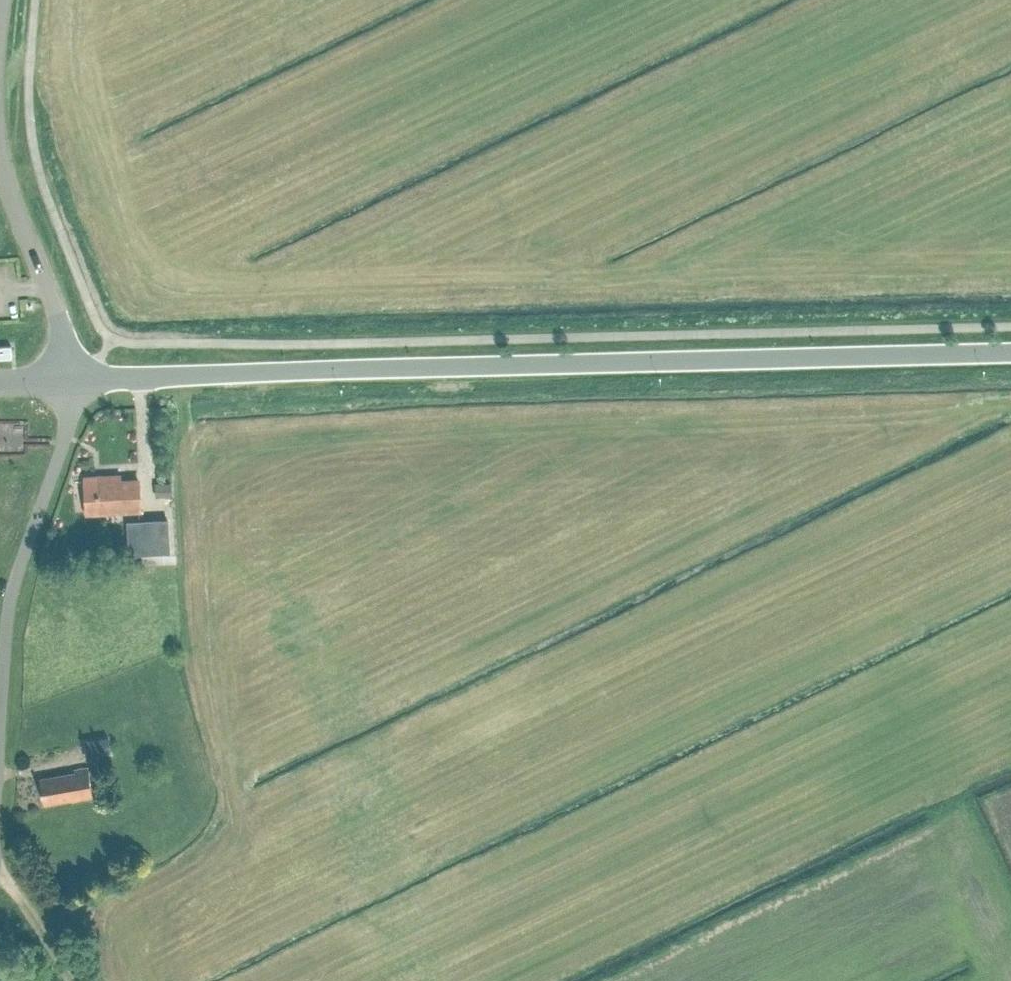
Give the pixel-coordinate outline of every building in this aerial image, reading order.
[(11,345),(0,346),(0,357),(12,357),(11,345)] [(120,476),(84,478),(86,511),(141,508),(139,480),(121,481),(120,476)] [(158,517),(128,519),(131,553),(161,551),(158,517)] [(104,740),(84,743),(86,757),(106,754),(104,740)] [(75,771),(40,777),(44,802),(92,794),(88,766),(74,769),(75,771)]
